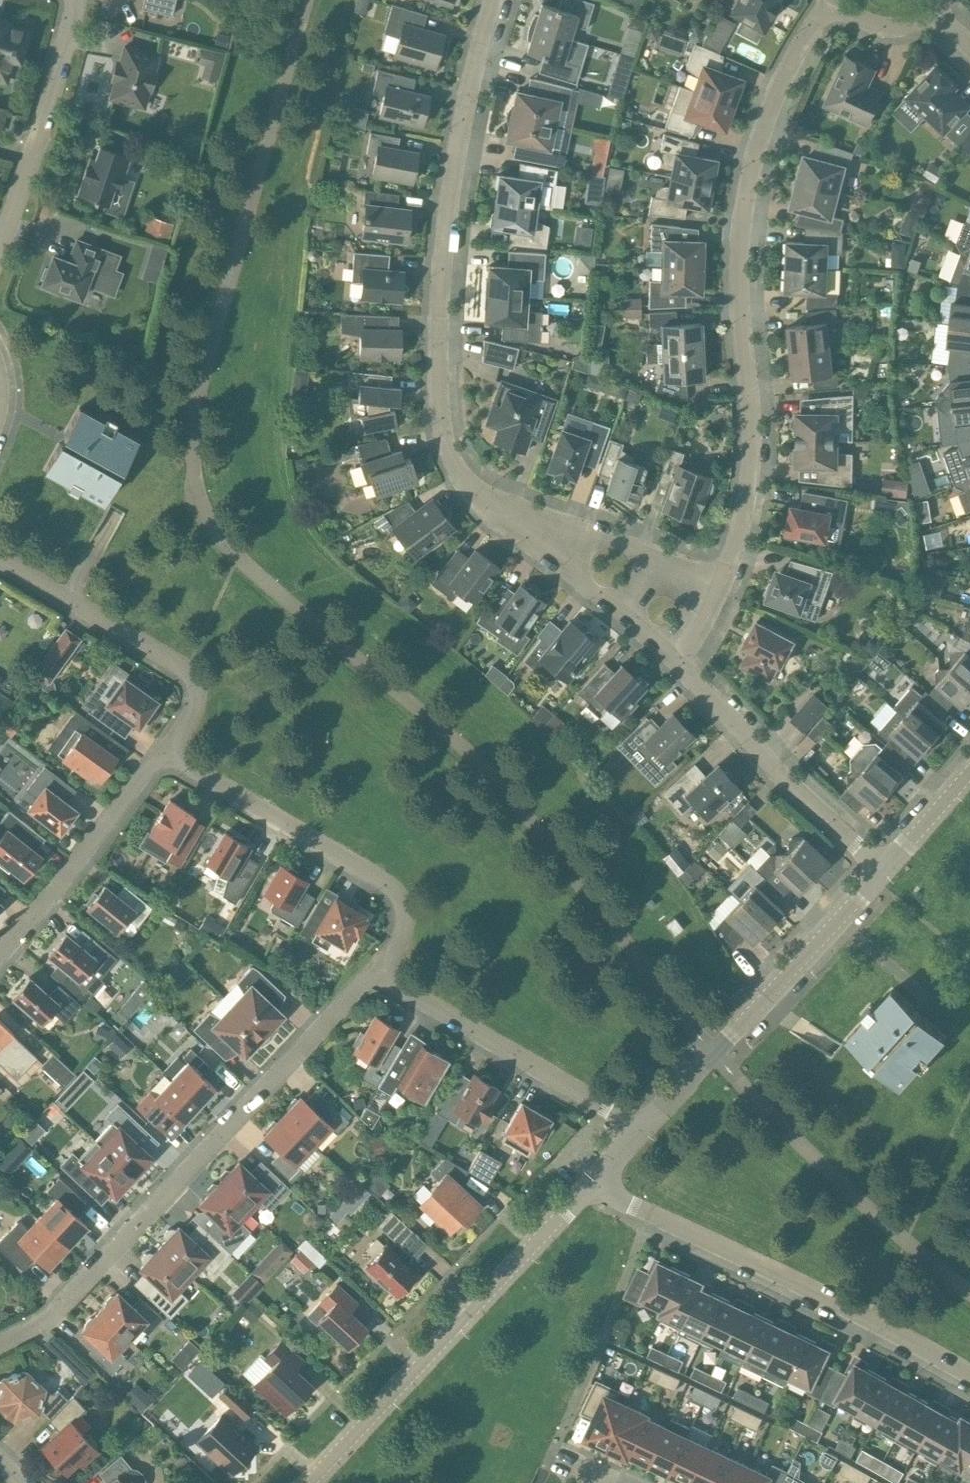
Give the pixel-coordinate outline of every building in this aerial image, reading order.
[(142,8),(172,15),(176,0),(144,0),(142,8)] [(354,11),(366,14),(369,0),(357,0),(354,11)] [(570,38),(574,25),(586,28),(594,2),(586,0),(565,0),(563,10),(542,3),(538,13),(535,13),(532,19),(529,25),(570,38)] [(731,13),(762,29),(768,16),(771,18),(778,5),(775,3),(777,0),(738,0),(731,13)] [(419,12),(392,4),(388,20),(403,24),(394,54),(435,66),(444,35),(415,26),(419,12)] [(718,14),(702,45),(718,53),(735,23),(718,14)] [(647,20),(631,15),(628,26),(643,31),(647,20)] [(0,18),(0,81),(9,84),(16,60),(20,61),(29,31),(6,25),(7,20),(0,18)] [(570,38),(529,25),(527,33),(527,40),(530,41),(527,51),(548,58),(543,73),(570,81),(578,55),(566,51),(570,38)] [(663,34),(659,46),(683,52),(686,40),(663,34)] [(718,53),(702,45),(695,42),(686,67),(698,77),(694,90),(732,104),(741,79),(716,70),(721,54),(718,53)] [(158,54),(125,45),(111,98),(144,107),(149,89),(151,90),(155,73),(154,72),(158,54)] [(180,46),(179,59),(206,60),(205,77),(217,77),(218,48),(180,46)] [(876,69),(847,55),(829,95),(844,102),(840,111),(868,124),(881,95),(868,89),(868,85),(876,69)] [(936,66),(906,97),(944,133),(969,106),(969,105),(954,90),(957,87),(936,66)] [(405,75),(378,69),(372,93),(384,95),(379,115),(422,125),(423,120),(426,117),(429,113),(429,109),(429,105),(428,100),(429,95),(402,89),(405,75)] [(506,114),(554,124),(558,106),(568,108),(572,88),(534,78),(531,94),(516,91),(514,102),(512,105),(510,107),(508,110),(507,113),(506,113),(506,114)] [(732,104),(694,90),(693,91),(679,85),(673,102),(664,128),(692,135),(698,119),(723,128),(732,104)] [(554,124),(506,114),(507,115),(506,118),(507,121),(507,124),(509,127),(506,139),(514,141),(520,146),(517,158),(556,165),(559,150),(549,148),(554,124)] [(394,136),(371,132),(367,153),(376,155),(373,174),(412,181),(417,153),(392,148),(394,136)] [(961,146),(969,152),(969,132),(961,146)] [(673,166),(672,176),(711,183),(713,172),(715,172),(718,158),(709,156),(709,158),(696,156),(698,142),(663,133),(660,150),(664,151),(663,156),(666,164),(670,166),(673,166)] [(596,136),(594,149),(596,149),(608,152),(610,139),(596,136)] [(795,180),(838,191),(838,188),(842,186),(845,184),(847,177),(846,173),(843,170),(844,167),(850,169),(854,152),(823,141),(819,156),(814,158),(805,156),(802,168),(800,170),(796,175),(795,180)] [(84,177),(79,194),(106,203),(104,210),(122,216),(134,180),(123,176),(129,156),(101,146),(94,168),(86,165),(82,177),(84,177)] [(497,174),(495,188),(498,188),(496,200),(536,206),(548,208),(552,208),(554,191),(557,169),(527,163),(524,178),(497,174)] [(709,195),(711,183),(672,176),(670,186),(666,186),(662,186),(657,190),(655,193),(655,196),(652,196),(648,213),(684,217),(687,203),(700,206),(699,208),(708,210),(711,195),(709,195)] [(831,215),(838,191),(795,180),(794,184),(794,197),(792,206),(801,208),(804,213),(801,224),(841,231),(845,218),(831,215)] [(392,193),(365,189),(363,205),(366,206),(362,236),(379,238),(381,242),(390,243),(392,239),(406,241),(407,232),(411,230),(412,221),(409,217),(410,209),(390,207),(392,193)] [(536,206),(496,200),(494,212),(491,212),(489,225),(517,229),(515,244),(546,247),(549,226),(534,219),(536,206)] [(662,250),(662,265),(707,266),(707,259),(705,252),(702,252),(703,240),(679,239),(679,226),(651,222),(650,250),(662,250)] [(964,222),(957,242),(962,252),(969,248),(969,224),(964,222)] [(787,265),(827,267),(828,252),(842,253),(843,231),(816,227),(816,241),(788,240),(787,265)] [(46,267),(42,278),(45,279),(43,283),(48,285),(47,289),(58,293),(59,289),(81,298),(86,283),(94,286),(115,294),(123,269),(116,266),(120,255),(105,250),(77,240),(68,262),(54,256),(49,269),(46,267)] [(950,282),(959,284),(969,287),(969,248),(962,252),(950,282)] [(384,254),(354,251),(351,281),(362,282),(361,298),(392,300),(408,287),(403,280),(403,271),(382,269),(384,254)] [(486,278),(485,293),(527,296),(528,281),(536,282),(536,278),(544,279),(545,253),(515,251),(514,267),(488,265),(488,278),(486,278)] [(707,266),(662,265),(661,280),(649,279),(648,307),(676,306),(677,291),(701,292),(701,280),(705,281),(707,274),(707,266)] [(827,267),(787,265),(786,290),(813,292),(813,306),(838,305),(838,293),(826,292),(827,267)] [(969,325),(969,287),(959,284),(956,301),(952,301),(950,323),(969,325)] [(526,310),(527,296),(485,293),(484,308),(486,308),(485,322),(502,323),(501,339),(540,341),(542,311),(526,310)] [(624,310),(641,310),(640,299),(624,299),(624,310)] [(788,326),(791,351),(831,347),(828,322),(838,321),(837,308),(807,311),(808,324),(788,326)] [(641,318),(641,310),(624,310),(625,318),(641,318)] [(646,352),(704,350),(706,336),(702,335),(701,322),(677,323),(676,310),(648,311),(649,325),(661,327),(662,343),(646,343),(646,352)] [(391,315),(341,313),(341,332),(361,336),(360,356),(375,356),(380,362),(386,356),(400,356),(400,348),(406,343),(392,329),(391,315)] [(932,361),(949,363),(969,363),(969,325),(950,323),(940,322),(937,321),(932,361)] [(590,334),(590,346),(600,347),(602,336),(590,334)] [(891,343),(890,334),(873,336),(874,345),(891,343)] [(519,347),(484,338),(482,361),(514,368),(519,347)] [(831,347),(791,351),(794,377),(814,375),(815,387),(839,385),(838,372),(833,372),(831,347)] [(704,350),(646,352),(647,362),(663,361),(663,378),(660,378),(656,390),(682,399),(687,398),(686,384),(679,381),(679,379),(703,378),(703,368),(707,366),(704,352),(704,350)] [(585,355),(584,352),(572,357),(573,360),(572,366),(590,372),(589,357),(585,355)] [(969,401),(969,363),(949,363),(949,364),(951,381),(950,381),(943,390),(944,395),(939,396),(937,399),(937,406),(938,406),(946,412),(953,403),(969,401)] [(392,374),(357,371),(356,384),(360,385),(358,398),(349,397),(348,408),(350,418),(360,416),(363,431),(397,424),(394,408),(389,409),(389,402),(399,403),(401,387),(391,386),(392,374)] [(555,399),(501,380),(486,423),(499,427),(494,441),(524,452),(530,435),(541,439),(555,399)] [(630,389),(626,398),(637,403),(641,393),(630,389)] [(797,429),(797,439),(837,439),(837,426),(853,427),(854,394),(821,397),(821,413),(798,413),(798,417),(797,417),(795,417),(794,417),(793,418),(793,419),(792,420),(791,421),(791,422),(791,423),(791,425),(792,426),(792,427),(793,428),(794,428),(795,429),(796,429),(797,429)] [(938,406),(942,446),(958,442),(969,439),(969,401),(953,403),(946,412),(938,406)] [(181,463),(79,407),(45,469),(146,525),(181,463)] [(562,429),(548,468),(574,478),(583,453),(598,458),(609,426),(579,416),(568,412),(562,429)] [(609,438),(597,473),(610,478),(606,489),(611,491),(619,493),(618,494),(619,495),(633,504),(635,499),(639,500),(645,481),(641,480),(646,467),(632,462),(634,458),(621,449),(623,443),(609,438)] [(391,453),(386,439),(357,444),(363,462),(360,463),(367,484),(371,483),(375,495),(418,480),(410,458),(399,462),(396,451),(391,453)] [(837,452),(837,439),(797,439),(797,448),(796,449),(795,449),(794,449),(793,450),(792,451),(791,452),(791,453),(791,454),(791,455),(791,456),(791,458),(792,459),(793,459),(794,460),(795,461),(796,461),(797,461),(797,465),(820,465),(820,481),(853,485),(853,453),(837,452)] [(958,442),(960,447),(944,453),(956,485),(966,490),(969,482),(969,439),(958,442)] [(684,452),(670,447),(658,480),(671,485),(663,509),(695,520),(704,495),(706,496),(710,493),(712,489),(713,484),(712,479),(710,478),(710,476),(679,466),(684,452)] [(884,479),(882,493),(907,496),(909,482),(884,479)] [(966,490),(966,491),(959,494),(967,512),(969,511),(969,482),(966,490)] [(792,505),(787,533),(826,540),(825,546),(834,548),(839,548),(844,522),(848,499),(805,491),(802,507),(792,505)] [(417,512),(409,500),(379,516),(392,533),(396,530),(405,542),(410,539),(420,552),(453,528),(433,500),(417,512)] [(499,568),(476,549),(460,570),(448,560),(431,582),(452,599),(459,590),(473,601),(499,568)] [(834,571),(792,559),(787,573),(777,570),(773,582),(770,581),(766,594),(769,595),(767,599),(801,611),(805,599),(812,602),(816,602),(823,599),(825,595),(834,571)] [(491,600),(476,622),(500,638),(507,627),(520,636),(544,602),(539,598),(540,597),(539,593),(531,588),(527,588),(526,589),(521,586),(513,597),(499,588),(491,600)] [(598,644),(592,639),(591,631),(583,632),(570,621),(550,646),(541,638),(523,660),(547,680),(555,680),(559,674),(568,681),(598,644)] [(794,640),(757,621),(744,645),(751,649),(743,665),(771,680),(779,664),(781,665),(794,640)] [(966,651),(954,652),(951,656),(952,667),(969,683),(969,647),(966,651)] [(64,661),(50,650),(35,672),(49,682),(64,661)] [(878,651),(869,663),(882,672),(890,661),(878,651)] [(645,687),(621,665),(614,673),(604,664),(578,694),(588,703),(585,706),(599,719),(609,708),(622,719),(636,703),(633,700),(645,687)] [(948,709),(955,700),(963,707),(969,699),(969,683),(952,667),(940,668),(936,672),(937,684),(937,685),(930,693),(948,709)] [(849,684),(862,671),(848,672),(843,676),(849,684)] [(513,682),(507,677),(499,687),(508,694),(514,686),(513,682)] [(157,700),(125,678),(107,702),(99,696),(89,710),(121,733),(130,720),(138,726),(143,720),(146,722),(156,709),(152,707),(157,700)] [(948,709),(930,693),(927,691),(923,695),(913,686),(895,707),(897,710),(905,716),(934,741),(935,739),(934,739),(938,735),(938,736),(948,724),(941,717),(948,709)] [(829,706),(814,694),(791,721),(806,733),(829,706)] [(905,716),(897,710),(879,731),(890,740),(886,744),(904,759),(912,751),(919,758),(929,746),(928,745),(932,741),(933,742),(934,741),(905,716)] [(110,735),(76,711),(62,731),(68,735),(56,753),(88,776),(91,772),(101,779),(117,757),(101,746),(110,735)] [(8,713),(0,723),(0,727),(11,735),(21,723),(8,713)] [(665,762),(694,734),(673,713),(660,726),(657,726),(647,716),(623,740),(635,752),(638,749),(644,755),(652,755),(655,752),(665,762)] [(564,722),(555,714),(543,728),(552,736),(564,722)] [(833,724),(824,716),(808,734),(817,742),(833,724)] [(897,768),(904,759),(886,744),(883,748),(876,742),(865,743),(851,759),(852,770),(864,769),(890,792),(905,775),(897,768)] [(692,801),(706,817),(739,787),(733,780),(733,776),(727,770),(723,770),(717,763),(696,782),(686,770),(662,792),(680,812),(692,801)] [(68,784),(45,767),(28,789),(37,796),(28,808),(60,832),(62,830),(66,829),(70,824),(70,819),(77,810),(59,796),(68,784)] [(864,769),(852,770),(848,774),(849,786),(841,795),(858,811),(867,801),(875,808),(890,792),(864,769)] [(170,799),(144,844),(179,865),(192,843),(180,836),(190,819),(192,820),(193,819),(191,818),(194,813),(184,808),(170,799)] [(731,819),(740,827),(756,809),(747,801),(731,819)] [(641,807),(630,816),(638,826),(649,817),(641,807)] [(9,809),(0,821),(0,836),(1,836),(0,837),(0,864),(9,871),(11,868),(24,878),(42,856),(26,843),(36,831),(9,809)] [(740,827),(731,819),(718,834),(734,848),(747,832),(740,827)] [(232,836),(225,832),(207,863),(229,876),(227,880),(223,895),(235,903),(259,863),(245,855),(250,846),(243,842),(242,838),(236,835),(232,836)] [(788,854),(814,877),(829,861),(803,837),(792,838),(788,842),(788,854)] [(814,877),(788,854),(777,854),(768,854),(754,870),(764,879),(765,878),(783,894),(791,886),(799,893),(814,877)] [(705,869),(695,860),(678,875),(687,884),(705,869)] [(289,869),(281,865),(265,892),(275,898),(270,906),(271,911),(297,926),(315,896),(302,889),(307,880),(300,876),(299,872),(293,868),(289,869)] [(775,903),(783,894),(765,878),(764,879),(758,887),(755,884),(740,900),(768,926),(769,925),(768,924),(772,920),(773,921),(783,910),(775,903)] [(122,899),(105,886),(97,895),(95,893),(87,902),(90,904),(88,906),(91,908),(89,911),(101,921),(103,918),(117,930),(128,917),(137,924),(151,908),(129,890),(122,899)] [(368,916),(336,897),(331,906),(319,899),(299,933),(312,940),(317,930),(346,947),(355,931),(358,933),(368,916)] [(766,927),(768,926),(740,900),(716,925),(733,949),(745,935),(753,942),(763,931),(762,930),(766,927)] [(684,927),(675,916),(665,923),(674,935),(684,927)] [(103,981),(100,978),(116,958),(96,941),(87,951),(66,933),(48,954),(78,979),(77,980),(93,994),(103,981)] [(285,960),(276,971),(286,978),(295,967),(285,960)] [(237,982),(223,997),(268,1038),(269,1038),(268,1037),(271,1034),(272,1030),(273,1026),(283,1014),(275,1007),(275,1000),(283,992),(258,969),(252,965),(237,982)] [(50,995),(29,977),(12,996),(42,1022),(53,1010),(65,1021),(80,1004),(59,985),(50,995)] [(945,1037),(893,989),(848,1037),(815,1074),(867,1122),(945,1037)] [(268,1038),(223,997),(193,1029),(223,1056),(230,1048),(237,1048),(245,1055),(256,1044),(260,1043),(264,1041),(267,1039),(268,1039),(268,1038)] [(362,1077),(378,1086),(398,1052),(387,1045),(397,1028),(375,1015),(365,1033),(361,1030),(352,1046),(356,1049),(355,1050),(372,1060),(362,1077)] [(0,1020),(0,1063),(10,1072),(15,1067),(22,1074),(37,1057),(12,1034),(14,1033),(0,1020)] [(401,1047),(398,1052),(378,1086),(389,1093),(394,1084),(424,1102),(450,1059),(432,1049),(432,1050),(426,1046),(416,1055),(401,1047)] [(209,1064),(191,1048),(183,1057),(188,1061),(171,1079),(199,1105),(216,1087),(201,1073),(209,1064)] [(77,1074),(53,1052),(41,1065),(64,1087),(77,1074)] [(83,1088),(92,1078),(82,1069),(73,1079),(83,1088)] [(479,1076),(474,1073),(461,1096),(447,1088),(434,1110),(456,1123),(462,1113),(478,1122),(481,1117),(484,1119),(493,1104),(490,1102),(498,1088),(493,1085),(493,1080),(491,1077),(487,1075),(483,1075),(479,1076)] [(150,1092),(137,1106),(162,1130),(175,1116),(182,1123),(199,1105),(171,1079),(155,1096),(150,1092)] [(74,1098),(64,1089),(55,1099),(65,1108),(74,1098)] [(283,1115),(314,1145),(331,1126),(338,1132),(349,1120),(329,1101),(318,1113),(300,1096),(298,1099),(296,1097),(287,1107),(289,1109),(283,1115)] [(366,1106),(363,1096),(352,1100),(355,1109),(366,1106)] [(551,1119),(522,1102),(505,1131),(507,1132),(502,1139),(527,1154),(532,1147),(534,1148),(539,1138),(542,1140),(547,1137),(551,1133),(554,1128),(548,1123),(551,1119)] [(95,1140),(136,1178),(141,1173),(144,1167),(143,1165),(151,1156),(141,1147),(141,1142),(137,1137),(145,1128),(118,1104),(106,1116),(112,1122),(95,1140)] [(296,1163),(314,1145),(283,1115),(276,1122),(274,1120),(265,1130),(267,1132),(265,1134),(282,1150),(271,1162),(292,1181),(303,1169),(296,1163)] [(34,1121),(23,1133),(41,1149),(52,1137),(34,1121)] [(33,1152),(20,1138),(7,1151),(20,1165),(33,1152)] [(131,1183),(136,1178),(95,1140),(79,1158),(73,1152),(61,1165),(87,1190),(95,1181),(100,1186),(106,1185),(115,1194),(124,1185),(125,1187),(131,1183)] [(468,1170),(469,1170),(489,1183),(502,1161),(480,1149),(468,1170)] [(458,1182),(469,1170),(468,1170),(445,1157),(431,1172),(439,1180),(431,1188),(433,1191),(421,1204),(450,1232),(463,1218),(465,1221),(481,1204),(458,1182)] [(220,1182),(249,1210),(259,1199),(264,1205),(267,1202),(273,1208),(291,1188),(268,1167),(257,1179),(239,1162),(231,1170),(226,1169),(220,1176),(221,1181),(220,1182)] [(381,1182),(370,1172),(363,1180),(374,1190),(381,1182)] [(38,1218),(68,1245),(87,1225),(75,1214),(86,1203),(59,1177),(48,1190),(57,1198),(38,1218)] [(208,1231),(231,1253),(251,1231),(240,1220),(249,1210),(220,1182),(218,1184),(213,1183),(207,1189),(209,1194),(201,1203),(219,1220),(208,1231)] [(350,1213),(370,1192),(359,1183),(340,1203),(330,1214),(337,1221),(347,1210),(350,1213)] [(412,1231),(392,1212),(379,1225),(400,1244),(412,1231)] [(38,1218),(29,1228),(22,1221),(17,1222),(0,1240),(0,1248),(23,1269),(37,1255),(48,1266),(68,1245),(38,1218)] [(160,1247),(191,1275),(203,1262),(213,1272),(231,1253),(208,1231),(197,1243),(179,1226),(176,1229),(172,1228),(168,1229),(165,1232),(164,1236),(165,1240),(160,1247)] [(385,1246),(377,1238),(367,1249),(375,1256),(364,1268),(376,1279),(378,1277),(397,1294),(399,1292),(402,1294),(410,1286),(407,1284),(416,1274),(385,1245),(385,1246)] [(229,1292),(242,1304),(292,1251),(279,1239),(229,1292)] [(178,1288),(191,1275),(160,1247),(154,1253),(150,1252),(146,1253),(143,1256),(142,1260),(143,1264),(141,1267),(159,1284),(148,1296),(171,1317),(188,1298),(178,1288)] [(314,1261),(300,1250),(290,1261),(304,1273),(314,1261)] [(643,1298),(663,1308),(664,1308),(681,1272),(661,1262),(659,1267),(657,1266),(652,1275),(640,1268),(627,1295),(641,1302),(643,1298)] [(700,1287),(700,1288),(703,1282),(681,1272),(664,1308),(663,1308),(660,1313),(683,1324),(700,1287)] [(357,1302),(337,1284),(309,1313),(318,1321),(320,1320),(348,1346),(366,1327),(349,1311),(357,1302)] [(683,1324),(679,1332),(700,1342),(704,1334),(721,1298),(700,1288),(700,1287),(683,1324)] [(105,1305),(100,1311),(129,1338),(140,1326),(149,1334),(164,1319),(146,1302),(138,1311),(117,1292),(115,1294),(111,1295),(106,1301),(105,1305)] [(743,1308),(721,1298),(704,1334),(725,1345),(743,1308)] [(263,1311),(252,1300),(241,1311),(252,1323),(263,1311)] [(764,1318),(743,1308),(725,1345),(747,1355),(764,1318)] [(129,1338),(100,1311),(95,1316),(90,1317),(85,1323),(85,1327),(82,1330),(103,1349),(95,1358),(112,1374),(127,1358),(118,1350),(129,1338)] [(768,1365),(786,1328),(764,1318),(747,1355),(742,1365),(763,1376),(768,1365)] [(626,1332),(614,1326),(608,1338),(620,1344),(626,1332)] [(807,1339),(786,1328),(768,1365),(763,1376),(784,1386),(789,1375),(807,1339)] [(809,1389),(822,1396),(836,1369),(823,1363),(827,1354),(825,1353),(827,1348),(807,1339),(789,1375),(811,1385),(809,1389)] [(303,1360),(281,1340),(265,1357),(273,1364),(263,1375),(263,1376),(255,1384),(285,1412),(293,1403),(294,1404),(312,1385),(295,1369),(303,1360)] [(664,1363),(668,1353),(653,1346),(648,1356),(664,1363)] [(71,1367),(79,1358),(67,1347),(59,1356),(71,1367)] [(684,1360),(668,1353),(664,1363),(679,1371),(684,1360)] [(836,1369),(822,1396),(835,1403),(837,1399),(857,1411),(877,1375),(858,1364),(856,1369),(853,1367),(848,1376),(836,1369)] [(662,1384),(668,1372),(655,1366),(649,1378),(662,1384)] [(707,1383),(712,1373),(696,1366),(691,1376),(707,1383)] [(69,1400),(58,1389),(47,1401),(41,1400),(44,1388),(26,1371),(3,1378),(2,1380),(0,1381),(0,1404),(15,1419),(39,1412),(39,1410),(49,1420),(69,1400)] [(668,1372),(662,1384),(676,1390),(681,1378),(668,1372)] [(712,1373),(707,1383),(722,1391),(727,1381),(712,1373)] [(857,1411),(878,1422),(898,1387),(877,1375),(857,1411)] [(591,1442),(606,1449),(627,1405),(615,1399),(619,1391),(598,1381),(586,1404),(598,1410),(586,1437),(592,1440),(591,1442)] [(254,1406),(230,1385),(220,1396),(243,1418),(254,1406)] [(703,1403),(709,1391),(696,1385),(690,1397),(703,1403)] [(734,1397),(750,1404),(754,1394),(739,1386),(734,1397)] [(919,1398),(898,1387),(878,1422),(899,1434),(919,1398)] [(709,1391),(703,1403),(716,1410),(722,1398),(709,1391)] [(754,1394),(750,1404),(765,1412),(770,1402),(754,1394)] [(82,1465),(98,1450),(98,1441),(91,1435),(83,1434),(71,1422),(86,1408),(73,1395),(69,1400),(49,1420),(60,1431),(43,1446),(66,1472),(78,1461),(82,1465)] [(939,1410),(919,1398),(899,1434),(919,1445),(939,1410)] [(648,1415),(627,1405),(606,1449),(618,1455),(619,1453),(628,1457),(630,1454),(629,1453),(646,1417),(647,1417),(648,1415)] [(731,1417),(744,1423),(750,1411),(737,1405),(731,1417)] [(939,1410),(919,1445),(940,1457),(960,1421),(959,1421),(939,1410)] [(763,1418),(750,1411),(744,1423),(757,1429),(763,1418)] [(256,1445),(223,1414),(198,1440),(231,1471),(256,1445)] [(787,1425),(803,1433),(808,1423),(793,1415),(787,1425)] [(965,1464),(964,1463),(969,1452),(969,1420),(962,1416),(959,1421),(960,1421),(940,1457),(962,1469),(965,1464)] [(667,1427),(647,1417),(646,1417),(629,1453),(630,1454),(638,1457),(637,1460),(649,1465),(667,1427)] [(662,1469),(670,1473),(688,1437),(687,1436),(691,1428),(671,1418),(667,1427),(649,1465),(661,1471),(662,1469)] [(823,1431),(808,1423),(803,1433),(818,1441),(823,1431)] [(688,1437),(670,1473),(679,1477),(678,1479),(686,1482),(691,1482),(708,1447),(688,1437)] [(857,1447),(841,1438),(836,1448),(851,1457),(857,1447)] [(708,1447),(691,1482),(716,1482),(729,1456),(708,1447)] [(863,1448),(857,1460),(863,1463),(878,1471),(883,1462),(884,1460),(863,1448)] [(832,1467),(838,1456),(826,1450),(825,1451),(823,1452),(822,1453),(821,1454),(821,1456),(820,1458),(820,1460),(821,1461),(822,1463),(823,1464),(824,1466),(825,1466),(827,1467),(829,1467),(831,1467),(832,1467)] [(121,1456),(101,1472),(109,1482),(108,1482),(145,1482),(144,1478),(143,1475),(140,1472),(137,1469),(133,1468),(129,1468),(130,1467),(121,1456)] [(729,1456),(716,1482),(741,1482),(749,1466),(729,1456)] [(795,1458),(790,1467),(797,1470),(800,1470),(801,1461),(795,1458)] [(883,1462),(878,1471),(893,1480),(898,1482),(905,1472),(884,1460),(883,1462)] [(840,1472),(852,1479),(859,1468),(846,1461),(840,1472)] [(749,1466),(741,1482),(782,1482),(788,1472),(775,1465),(770,1476),(749,1466)] [(852,1479),(859,1482),(867,1482),(872,1475),(859,1468),(852,1479)] [(782,1482),(807,1482),(788,1472),(782,1482)]
